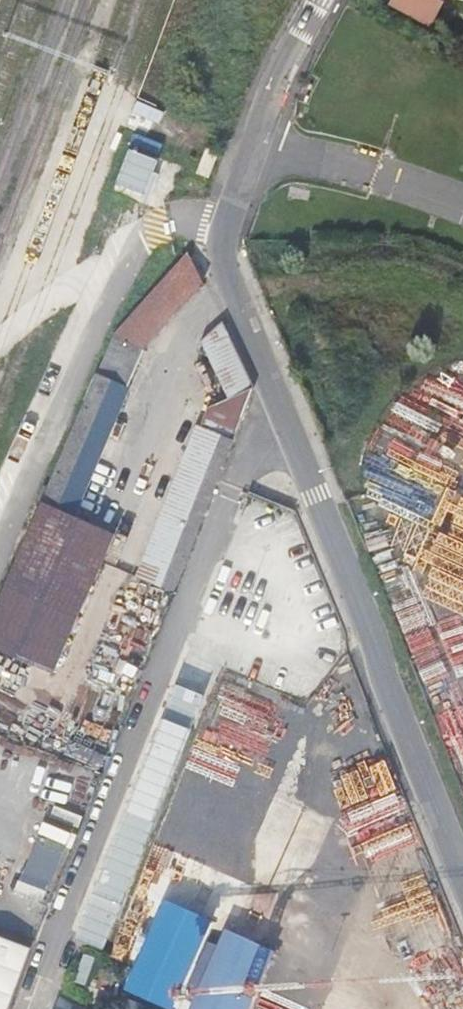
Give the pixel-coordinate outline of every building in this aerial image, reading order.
[(392,1),(430,22),(441,0),(393,0),(392,1)] [(145,201),(160,155),(129,145),(114,191),(145,201)] [(73,516),(145,348),(202,283),(188,255),(114,336),(43,502),(0,599),(0,649),(52,672),(114,534),(73,516)] [(218,478),(254,388),(223,321),(202,340),(228,397),(207,406),(200,425),(198,424),(139,576),(174,591),(218,478)] [(353,502),(392,633),(435,620),(396,489),(353,502)] [(404,646),(447,634),(443,620),(400,632),(404,646)] [(117,679),(82,665),(67,702),(99,714),(103,715),(117,679)] [(173,680),(79,938),(107,948),(202,690),(173,680)] [(97,720),(99,714),(67,702),(65,708),(97,720)] [(49,831),(25,823),(9,867),(33,875),(49,831)] [(273,952),(225,931),(190,1008),(248,1008),(273,952)] [(32,949),(0,937),(0,1008),(8,1008),(32,949)]
